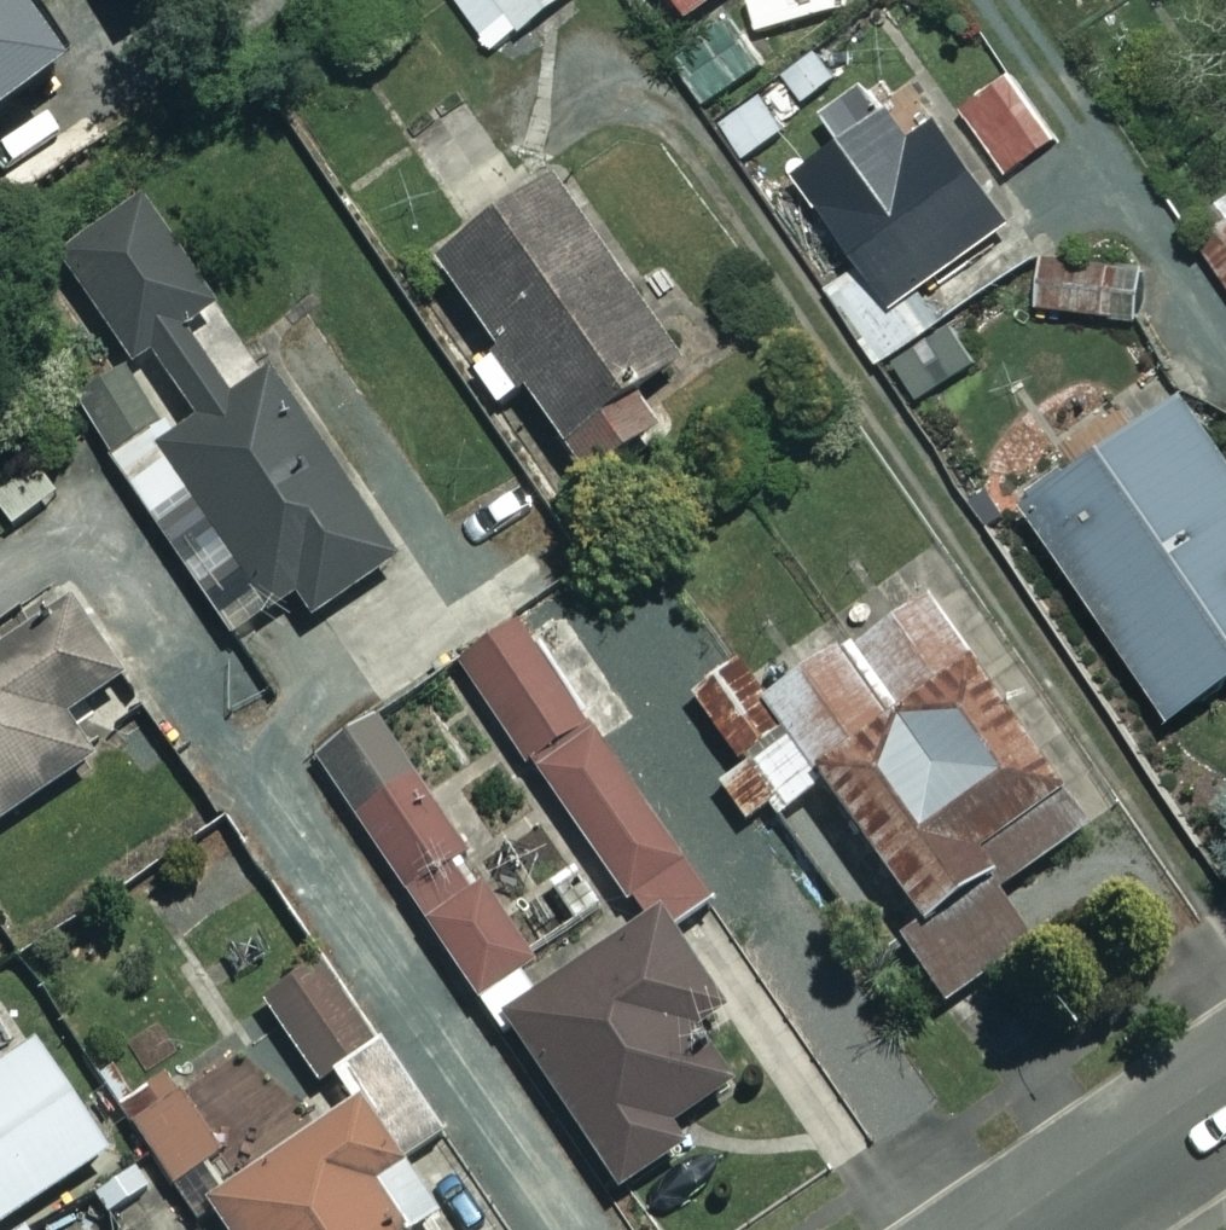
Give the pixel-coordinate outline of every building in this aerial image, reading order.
[(10,0),(0,0),(0,111),(58,72),(10,0)] [(493,46),(553,0),(458,0),(493,46)] [(685,13),(703,0),(676,0),(685,13)] [(767,69),(729,11),(663,54),(700,112),(767,69)] [(1033,257),(911,76),(880,97),(870,83),(824,114),(840,138),(793,169),(858,266),(826,288),(876,362),(1033,257)] [(674,361),(549,178),(431,259),(581,480),(651,432),(626,395),(674,361)] [(391,565),(149,204),(60,263),(166,421),(108,460),(196,592),(235,566),(283,637),(391,565)] [(1178,396),(1023,503),(1168,713),(1225,673),(1225,466),(1178,396)] [(750,689),(648,541),(526,626),(654,810),(664,803),(698,853),(763,808),(769,816),(816,784),(750,689)] [(816,784),(914,924),(894,938),(938,1002),(1029,939),(995,891),(1077,833),(903,583),(750,689),(816,784)] [(66,601),(0,640),(0,819),(88,766),(59,718),(116,683),(66,601)] [(654,810),(526,626),(459,673),(616,899),(622,895),(636,916),(648,908),(666,934),(716,898),(684,852),(654,810)] [(469,990),(529,949),(368,717),(308,759),(469,990)] [(648,915),(492,1023),(611,1194),(674,1150),(662,1131),(712,1096),(675,1043),(717,1014),(648,915)] [(30,1045),(0,1063),(0,1220),(100,1158),(30,1045)] [(305,1125),(256,1052),(190,1097),(176,1077),(118,1116),(145,1155),(90,1192),(116,1229),(122,1229),(197,1179),(206,1192),(197,1198),(219,1229),(390,1229),(358,1182),(390,1161),(347,1097),(305,1125)]
